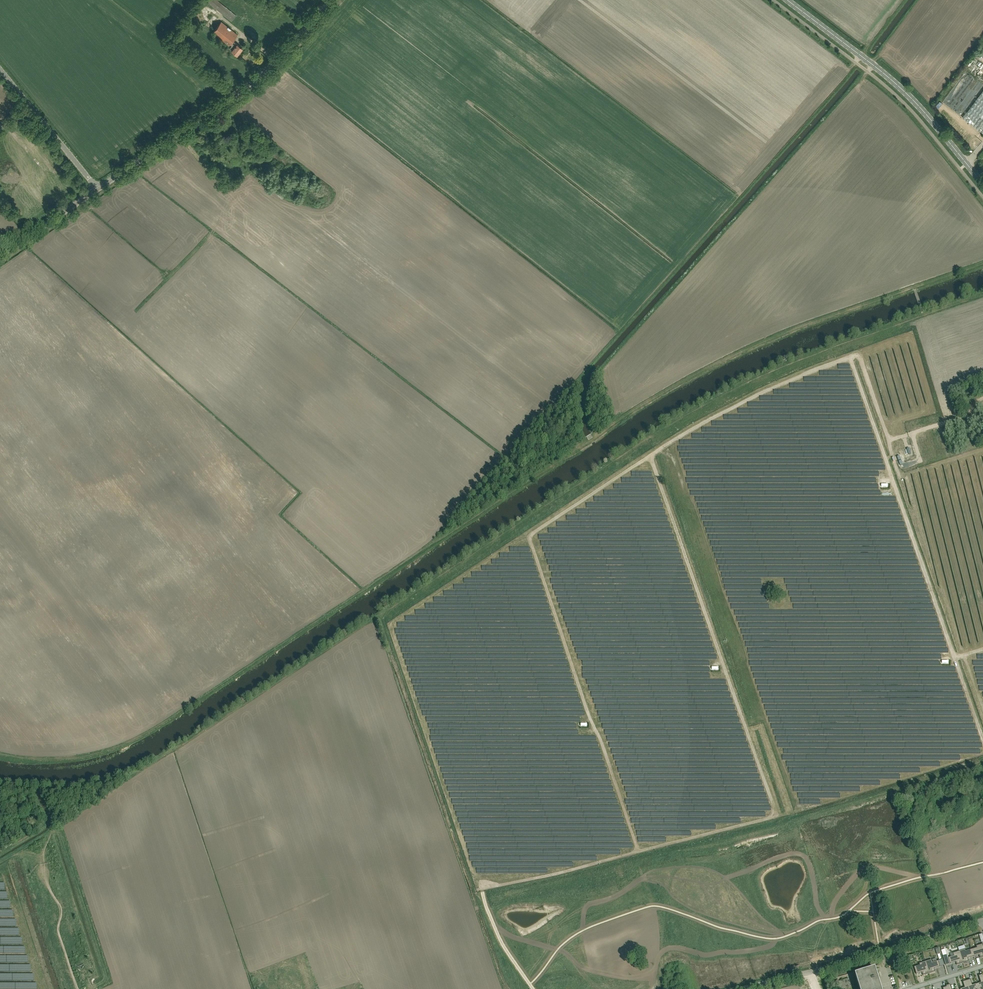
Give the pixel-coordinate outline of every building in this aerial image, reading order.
[(221,3),(217,0),(207,0),(209,2),(208,3),(217,9),(232,21),(236,15),(221,3)] [(237,55),(243,48),(237,44),(233,41),(238,35),(231,29),(228,26),(228,27),(221,21),(213,32),(229,45),(230,44),(234,47),(232,51),(237,55)] [(968,68),(942,102),(982,133),(982,80),(968,68)] [(976,946),(977,948),(971,949),(974,957),(979,955),(980,958),(982,957),(982,945),(982,944),(976,946)] [(974,957),(971,949),(966,951),(965,949),(959,951),(963,963),(969,961),(968,958),(974,957)] [(957,965),(963,963),(959,951),(943,956),(946,965),(956,962),(957,965)] [(932,960),(925,961),(929,974),(935,972),(934,969),(940,967),(938,961),(933,962),(932,960)] [(923,975),(929,974),(925,961),(919,963),(920,965),(914,967),(916,974),(922,973),(923,975)] [(876,969),(856,976),(860,988),(882,988),(880,984),(877,977),(878,977),(876,969)] [(977,984),(972,985),(971,979),(967,981),(969,988),(978,988),(977,984)] [(967,981),(963,982),(965,987),(960,988),(969,988),(967,981)]
